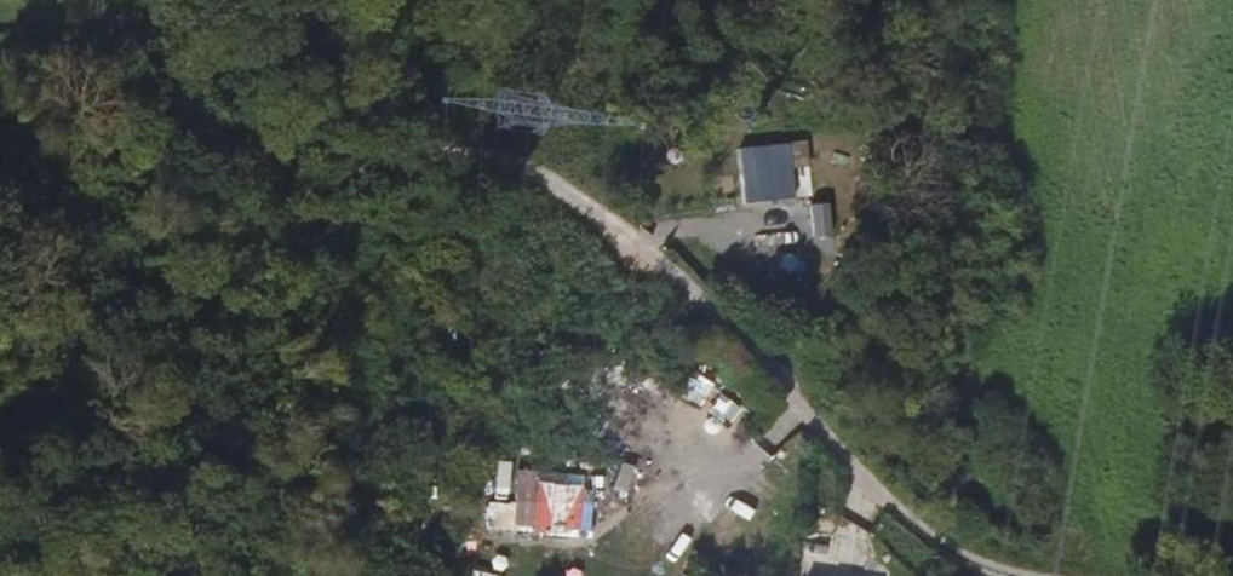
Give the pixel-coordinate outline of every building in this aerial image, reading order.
[(781,146),(782,169),(804,168),(803,144),(781,146)] [(756,148),(757,172),(782,169),(781,146),(756,148)] [(741,174),(757,172),(756,148),(738,150),(741,174)] [(913,376),(915,393),(925,392),(924,375),(913,376)] [(884,392),(884,383),(856,385),(857,393),(884,392)] [(575,494),(576,478),(543,475),(515,474),(514,489),(575,494)] [(727,513),(755,517),(758,497),(730,493),(727,513)] [(481,516),(481,528),(496,530),(497,516),(481,516)]
